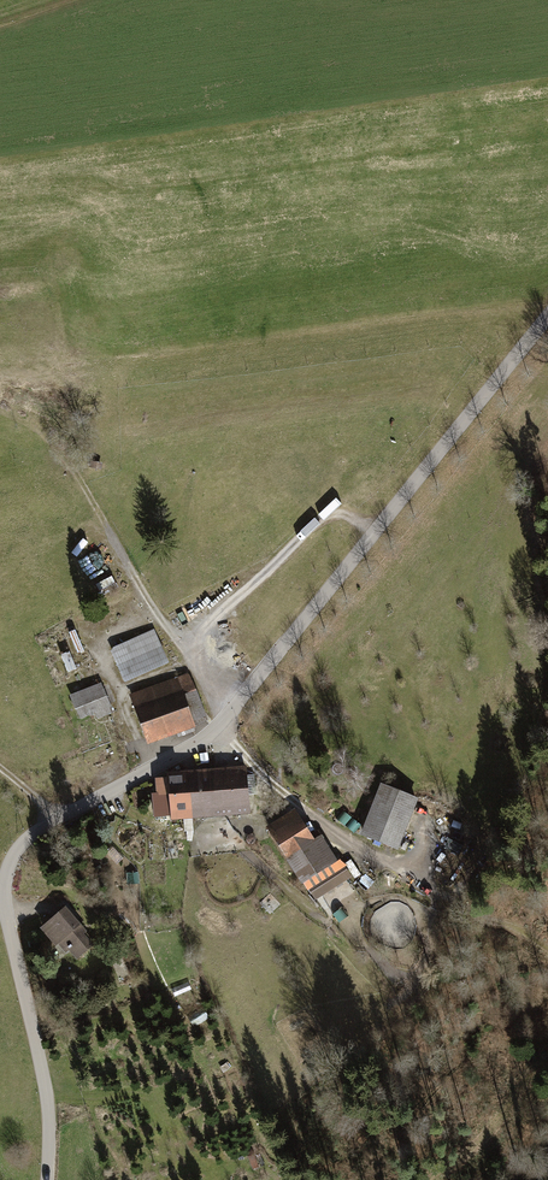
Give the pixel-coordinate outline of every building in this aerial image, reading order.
[(429,348),(432,340),(426,338),(423,345),(429,348)] [(167,659),(155,630),(111,648),(123,677),(167,659)] [(205,716),(188,673),(130,695),(146,738),(205,716)] [(79,715),(96,710),(98,716),(113,711),(104,680),(72,690),(79,715)] [(249,812),(246,767),(168,772),(168,778),(157,779),(159,813),(170,812),(171,818),(249,812)] [(418,798),(380,782),(359,834),(397,850),(418,798)] [(294,808),(265,825),(300,882),(302,881),(314,900),(354,876),(341,855),(336,859),(315,824),(307,829),(294,808)] [(137,872),(126,873),(127,885),(138,885),(137,872)] [(90,931),(67,905),(40,929),(56,946),(61,942),(77,959),(95,942),(87,933),(90,931)] [(175,996),(191,989),(188,982),(172,989),(175,996)] [(209,1019),(202,1007),(187,1016),(194,1028),(209,1019)] [(231,1067),(228,1062),(220,1067),(223,1072),(231,1067)] [(247,1156),(252,1170),(259,1167),(254,1153),(247,1156)]
